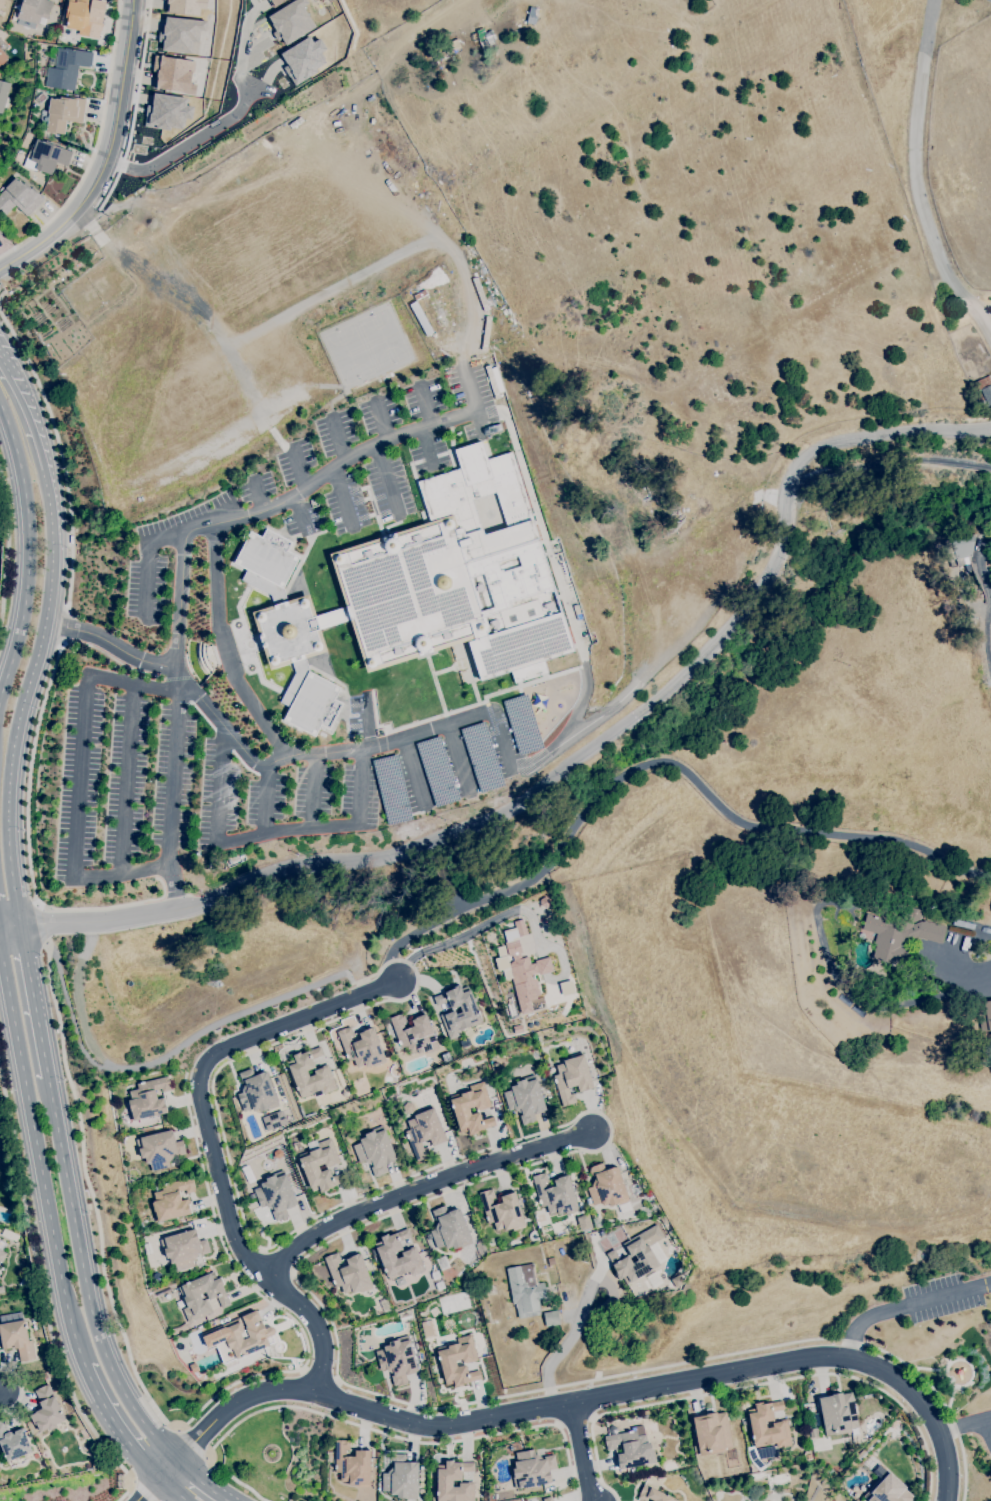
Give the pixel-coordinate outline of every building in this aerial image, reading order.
[(19,9),(23,0),(45,0),(53,3),(47,19),(44,26),(37,23),(34,30),(17,24),(19,19),(17,19),(20,10),(19,9)] [(66,12),(68,0),(92,0),(90,13),(103,16),(102,24),(103,25),(102,31),(100,31),(100,35),(66,28),(68,19),(66,18),(67,12),(66,12)] [(285,46),(312,31),(305,20),(310,17),(304,7),(310,4),(307,0),(295,0),(267,16),(285,46)] [(162,52),(196,54),(197,31),(206,32),(206,20),(164,18),(162,52)] [(75,91),(45,87),(48,67),(55,68),(59,48),(65,49),(65,48),(93,53),(91,68),(79,66),(75,91)] [(1,65),(0,66),(0,49),(8,57),(6,60),(7,61),(2,66),(1,65)] [(190,84),(191,72),(187,72),(189,59),(160,55),(156,90),(195,95),(197,84),(190,84)] [(2,114),(0,113),(0,79),(12,82),(11,84),(2,114)] [(40,105),(35,99),(43,92),(48,98),(40,105)] [(187,98),(152,94),(148,126),(190,131),(193,106),(186,106),(187,98)] [(55,135),(50,134),(50,133),(46,132),(51,98),(60,100),(60,97),(76,100),(76,98),(86,99),(82,124),(66,121),(64,135),(55,134),(55,135)] [(52,175),(35,169),(37,164),(30,161),(34,153),(32,152),(37,138),(46,142),(47,140),(53,143),(53,145),(72,153),(67,166),(57,162),(52,175)] [(6,215),(0,209),(0,195),(17,178),(23,185),(25,183),(32,190),(33,189),(44,200),(27,217),(16,205),(6,215)] [(454,450),(481,442),(486,459),(512,451),(575,651),(479,681),(467,641),(366,673),(329,554),(430,523),(417,482),(460,469),(454,450)] [(283,589),(287,602),(309,595),(328,652),(305,659),(309,671),(341,688),(335,700),(343,704),(330,730),(321,726),(315,737),(283,721),(290,708),(280,703),(295,673),(292,664),(271,670),(252,613),(274,606),(271,596),(242,580),(247,570),(234,563),(251,532),(262,538),(267,529),(292,543),(288,551),(300,557),(283,589)] [(502,702),(518,756),(543,749),(527,695),(502,702)] [(460,729),(479,793),(503,786),(484,722),(460,729)] [(415,744),(435,808),(459,801),(440,736),(415,744)] [(371,761),(386,826),(411,820),(396,755),(371,761)] [(894,968),(872,959),(874,953),(873,953),(874,950),(871,949),(876,934),(862,930),(867,914),(881,918),(882,915),(888,917),(888,920),(909,927),(922,921),(923,922),(924,920),(947,927),(942,945),(917,937),(906,942),(905,946),(914,950),(907,966),(896,962),(894,968)] [(523,1015),(509,968),(511,963),(514,961),(512,956),(509,957),(505,943),(518,939),(522,953),(519,954),(521,960),(528,958),(539,995),(535,996),(535,998),(528,1000),(532,1012),(523,1015)] [(450,1040),(440,1016),(454,1010),(456,1015),(462,1013),(460,1007),(451,1010),(448,1002),(436,1006),(433,998),(453,990),(452,988),(460,985),(461,989),(468,986),(470,991),(470,990),(478,1011),(479,1011),(481,1014),(479,1015),(482,1020),(471,1024),(472,1026),(462,1030),(463,1035),(450,1040)] [(976,1003),(990,1000),(990,1031),(981,1033),(976,1003)] [(409,1055),(406,1047),(402,1049),(400,1046),(399,1046),(398,1042),(390,1019),(403,1014),(407,1022),(403,1024),(405,1030),(414,1027),(412,1021),(416,1019),(415,1018),(426,1014),(438,1047),(419,1054),(418,1052),(409,1055)] [(357,1068),(354,1060),(349,1062),(348,1059),(347,1059),(345,1055),(346,1055),(337,1032),(350,1027),(354,1036),(350,1037),(353,1043),(361,1040),(359,1034),(363,1032),(373,1028),(385,1060),(386,1063),(374,1067),(373,1065),(366,1068),(365,1065),(357,1068)] [(462,1049),(459,1041),(468,1038),(471,1045),(462,1049)] [(301,1099),(298,1091),(297,1091),(296,1088),(297,1087),(287,1063),(294,1060),(293,1056),(300,1053),(301,1055),(320,1047),(324,1055),(312,1060),(315,1068),(307,1071),(309,1077),(315,1075),(313,1070),(327,1065),(337,1090),(315,1098),(313,1094),(301,1099)] [(562,1107),(555,1084),(554,1080),(553,1076),(558,1075),(556,1066),(564,1064),(563,1061),(583,1055),(594,1088),(579,1092),(577,1086),(568,1089),(570,1095),(574,1094),(576,1103),(562,1107)] [(260,1112),(259,1110),(253,1112),(252,1109),(244,1112),(237,1095),(243,1093),(242,1091),(244,1086),(246,1085),(245,1083),(242,1083),(239,1074),(252,1069),(255,1077),(267,1072),(279,1106),(269,1110),(269,1109),(260,1112)] [(523,1126),(520,1116),(522,1115),(521,1113),(520,1114),(515,1111),(514,1109),(509,1111),(503,1093),(512,1091),(510,1087),(517,1085),(516,1083),(525,1080),(525,1078),(535,1075),(536,1080),(546,1110),(544,1111),(544,1112),(535,1115),(535,1114),(533,1114),(536,1122),(523,1126)] [(134,1121),(131,1121),(128,1109),(130,1109),(128,1101),(131,1100),(129,1092),(138,1090),(137,1084),(140,1083),(144,1082),(168,1077),(171,1091),(162,1093),(161,1089),(155,1091),(157,1100),(163,1098),(167,1113),(134,1121)] [(469,1136),(468,1133),(469,1133),(468,1131),(461,1134),(453,1109),(452,1109),(451,1106),(452,1106),(449,1097),(470,1091),(469,1086),(484,1082),(491,1108),(477,1112),(476,1107),(469,1109),(471,1115),(479,1112),(482,1121),(493,1117),(496,1126),(477,1132),(477,1134),(469,1136)] [(411,1115),(405,1113),(403,1107),(407,1103),(413,1104),(415,1110),(411,1115)] [(417,1162),(408,1139),(407,1140),(406,1136),(406,1135),(405,1132),(410,1130),(407,1121),(415,1118),(414,1116),(433,1108),(447,1141),(437,1145),(436,1144),(432,1146),(430,1140),(421,1143),(423,1149),(427,1148),(430,1156),(417,1162)] [(267,1131),(262,1118),(281,1111),(285,1124),(267,1131)] [(375,1178),(371,1168),(373,1167),(372,1165),(371,1165),(366,1163),(365,1161),(360,1163),(353,1147),(361,1143),(359,1140),(365,1138),(364,1135),(374,1131),(373,1130),(383,1126),(385,1130),(397,1160),(385,1165),(388,1173),(375,1178)] [(152,1172),(150,1163),(146,1164),(145,1158),(141,1159),(139,1150),(138,1150),(136,1140),(140,1139),(140,1138),(172,1130),(173,1133),(176,1142),(174,1142),(174,1143),(182,1141),(186,1155),(176,1157),(175,1155),(173,1155),(173,1157),(170,1162),(169,1162),(170,1168),(152,1172)] [(321,1194),(319,1190),(312,1193),(310,1189),(302,1168),(301,1168),(300,1165),(301,1165),(298,1156),(318,1148),(317,1144),(331,1138),(340,1163),(326,1169),(325,1164),(318,1166),(321,1173),(329,1169),(332,1177),(344,1173),(347,1181),(328,1189),(329,1191),(321,1194)] [(621,1215),(617,1204),(610,1207),(609,1204),(603,1206),(601,1203),(593,1206),(587,1189),(592,1187),(591,1186),(595,1180),(596,1179),(595,1176),(592,1177),(592,1175),(591,1176),(589,1171),(590,1170),(590,1169),(592,1168),(591,1167),(602,1163),(606,1172),(618,1168),(628,1198),(632,1211),(621,1215)] [(276,1222),(272,1212),(274,1211),(273,1209),(272,1210),(266,1207),(266,1206),(261,1208),(253,1190),(262,1187),(261,1184),(266,1182),(265,1179),(275,1176),(274,1174),(284,1170),(286,1174),(298,1205),(295,1206),(295,1207),(287,1210),(287,1209),(286,1209),(289,1217),(276,1222)] [(566,1215),(565,1213),(558,1215),(557,1212),(549,1215),(546,1206),(541,1208),(540,1205),(539,1205),(538,1201),(539,1201),(532,1177),(546,1173),(549,1182),(545,1183),(547,1189),(555,1187),(554,1181),(558,1180),(557,1179),(568,1176),(578,1209),(577,1209),(578,1212),(566,1215)] [(158,1223),(158,1221),(155,1222),(152,1211),(154,1210),(152,1204),(153,1203),(153,1202),(155,1201),(153,1193),(162,1191),(161,1185),(165,1185),(164,1184),(168,1183),(168,1184),(192,1178),(195,1192),(186,1194),(185,1190),(179,1192),(181,1201),(189,1199),(192,1214),(191,1214),(158,1223)] [(505,1231),(504,1229),(496,1231),(493,1223),(488,1224),(487,1221),(486,1221),(485,1218),(486,1217),(478,1194),(492,1189),(495,1198),(492,1199),(493,1206),(502,1203),(500,1197),(515,1193),(525,1225),(505,1231)] [(454,1250),(453,1247),(447,1250),(445,1246),(437,1249),(430,1231),(435,1229),(437,1223),(439,1222),(438,1220),(436,1221),(432,1212),(445,1206),(448,1214),(460,1210),(472,1239),(462,1243),(463,1246),(454,1250)] [(591,1227),(587,1214),(576,1218),(580,1231),(591,1227)] [(177,1272),(174,1264),(171,1265),(169,1259),(167,1259),(164,1250),(162,1250),(160,1240),(164,1239),(164,1238),(195,1229),(199,1242),(206,1240),(210,1253),(201,1256),(200,1254),(196,1255),(195,1261),(193,1262),(194,1267),(177,1272)] [(389,1280),(386,1273),(385,1273),(383,1270),(384,1270),(374,1245),(382,1242),(380,1237),(388,1234),(389,1236),(408,1229),(412,1237),(400,1242),(403,1250),(395,1253),(397,1259),(403,1257),(401,1253),(411,1249),(411,1248),(415,1247),(425,1271),(411,1277),(409,1272),(389,1280)] [(626,1285),(623,1278),(619,1280),(615,1273),(616,1272),(614,1268),(606,1254),(614,1250),(621,1260),(628,1256),(633,1264),(638,1261),(635,1255),(631,1257),(630,1255),(629,1256),(623,1245),(646,1231),(653,1244),(649,1247),(654,1256),(655,1256),(660,1265),(652,1270),(653,1271),(650,1272),(650,1271),(631,1283),(630,1282),(626,1285)] [(146,1255),(144,1245),(150,1243),(153,1253),(146,1255)] [(575,1261),(573,1252),(581,1251),(582,1260),(575,1261)] [(344,1294),(341,1286),(336,1288),(334,1285),(332,1282),(333,1281),(324,1258),(337,1253),(341,1262),(337,1263),(340,1269),(348,1266),(346,1260),(350,1258),(350,1257),(360,1254),(373,1289),(361,1294),(360,1291),(353,1294),(352,1291),(344,1294)] [(441,1272),(436,1260),(445,1256),(450,1268),(441,1272)] [(549,1266),(547,1259),(554,1258),(555,1265),(549,1266)] [(519,1319),(516,1304),(513,1305),(506,1269),(533,1264),(537,1284),(544,1282),(547,1299),(540,1300),(542,1315),(519,1319)] [(189,1324),(183,1310),(187,1308),(178,1288),(181,1287),(181,1286),(186,1284),(186,1283),(189,1282),(189,1283),(214,1272),(217,1279),(221,1277),(225,1285),(222,1286),(225,1293),(226,1293),(231,1305),(222,1309),(217,1297),(209,1301),(206,1292),(200,1295),(202,1301),(207,1299),(213,1313),(189,1324)] [(26,1289),(19,1286),(23,1277),(30,1281),(26,1289)] [(385,1314),(380,1303),(387,1300),(392,1311),(385,1314)] [(546,1327),(543,1313),(558,1310),(560,1325),(546,1327)] [(237,1360),(236,1358),(233,1360),(229,1349),(229,1348),(226,1341),(213,1346),(207,1332),(240,1318),(246,1332),(241,1334),(243,1340),(249,1338),(246,1329),(247,1329),(242,1318),(257,1311),(265,1329),(267,1328),(271,1337),(266,1339),(269,1346),(245,1356),(245,1357),(243,1358),(242,1358),(237,1360)] [(3,1350),(0,1335),(0,1325),(25,1320),(26,1326),(27,1325),(27,1328),(26,1328),(29,1342),(32,1341),(35,1359),(20,1362),(18,1349),(13,1350),(12,1348),(3,1350)] [(454,1388),(453,1384),(446,1386),(444,1380),(445,1380),(439,1360),(438,1357),(439,1357),(437,1352),(438,1352),(437,1348),(447,1346),(458,1344),(457,1339),(471,1335),(478,1361),(465,1364),(464,1363),(463,1363),(462,1359),(456,1361),(457,1367),(466,1365),(468,1374),(480,1371),(482,1379),(463,1385),(463,1386),(454,1388)] [(394,1386),(391,1376),(394,1376),(393,1373),(392,1374),(387,1371),(386,1369),(382,1371),(375,1352),(384,1349),(383,1347),(389,1345),(389,1343),(398,1340),(398,1339),(408,1336),(409,1340),(418,1371),(415,1372),(415,1374),(407,1376),(406,1375),(405,1375),(407,1383),(394,1386)] [(40,1433),(36,1425),(34,1426),(30,1416),(35,1413),(35,1412),(42,1409),(39,1403),(40,1402),(35,1391),(48,1384),(54,1396),(66,1420),(56,1425),(57,1427),(48,1432),(47,1429),(40,1433)] [(825,1437),(819,1398),(832,1396),(832,1395),(842,1393),(842,1395),(852,1393),(858,1428),(850,1429),(851,1432),(825,1437)] [(759,1461),(757,1450),(776,1447),(776,1443),(767,1445),(767,1446),(755,1448),(754,1445),(753,1439),(752,1440),(752,1436),(747,1410),(755,1409),(754,1404),(763,1402),(763,1405),(771,1403),(783,1401),(784,1410),(773,1412),(774,1421),(765,1422),(767,1429),(773,1427),(772,1424),(774,1423),(774,1422),(787,1420),(792,1446),(777,1448),(779,1457),(759,1461)] [(699,1457),(698,1449),(693,1418),(706,1416),(706,1415),(716,1413),(717,1414),(726,1412),(733,1447),(725,1449),(725,1452),(699,1457)] [(3,1454),(0,1446),(0,1422),(3,1420),(8,1433),(12,1433),(13,1435),(15,1434),(14,1432),(22,1429),(32,1452),(31,1453),(34,1460),(27,1464),(23,1456),(7,1462),(6,1460),(7,1460),(5,1454),(3,1454)] [(811,1439),(809,1430),(817,1428),(818,1437),(811,1439)] [(619,1470),(618,1460),(617,1455),(623,1453),(622,1444),(615,1445),(616,1449),(607,1451),(604,1437),(636,1431),(637,1436),(646,1435),(647,1443),(650,1443),(651,1450),(654,1450),(656,1463),(619,1470)] [(369,1487),(357,1487),(357,1486),(349,1486),(349,1482),(341,1482),(341,1473),(335,1473),(335,1441),(346,1441),(350,1441),(350,1451),(346,1451),(346,1457),(355,1457),(355,1451),(370,1451),(370,1485),(369,1485),(369,1487)] [(515,1489),(513,1478),(514,1477),(513,1469),(515,1469),(514,1462),(517,1462),(515,1453),(534,1450),(535,1455),(537,1455),(542,1458),(542,1460),(545,1459),(544,1457),(555,1455),(557,1469),(549,1470),(551,1480),(551,1483),(519,1489),(519,1488),(515,1489)] [(417,1500),(405,1500),(405,1499),(397,1498),(397,1495),(391,1495),(391,1492),(382,1492),(382,1473),(388,1473),(388,1472),(392,1468),(394,1468),(394,1465),(391,1465),(391,1454),(405,1455),(405,1463),(415,1463),(418,1463),(418,1496),(417,1496),(417,1500)] [(474,1482),(474,1500),(437,1500),(437,1495),(436,1495),(436,1492),(437,1492),(437,1465),(445,1465),(445,1461),(453,1461),(453,1463),(462,1463),(474,1463),(474,1472),(462,1472),(462,1481),(453,1481),(453,1487),(459,1487),(459,1483),(461,1483),(461,1482),(474,1482)] [(93,1470),(91,1463),(98,1462),(99,1467),(101,1467),(102,1468),(93,1470)] [(914,1498),(911,1500),(868,1500),(863,1496),(879,1479),(873,1472),(879,1465),(889,1474),(914,1498)] [(648,1499),(647,1500),(644,1500),(638,1498),(640,1495),(639,1495),(644,1485),(666,1495),(670,1496),(670,1497),(673,1498),(678,1500),(654,1500),(648,1499)]
